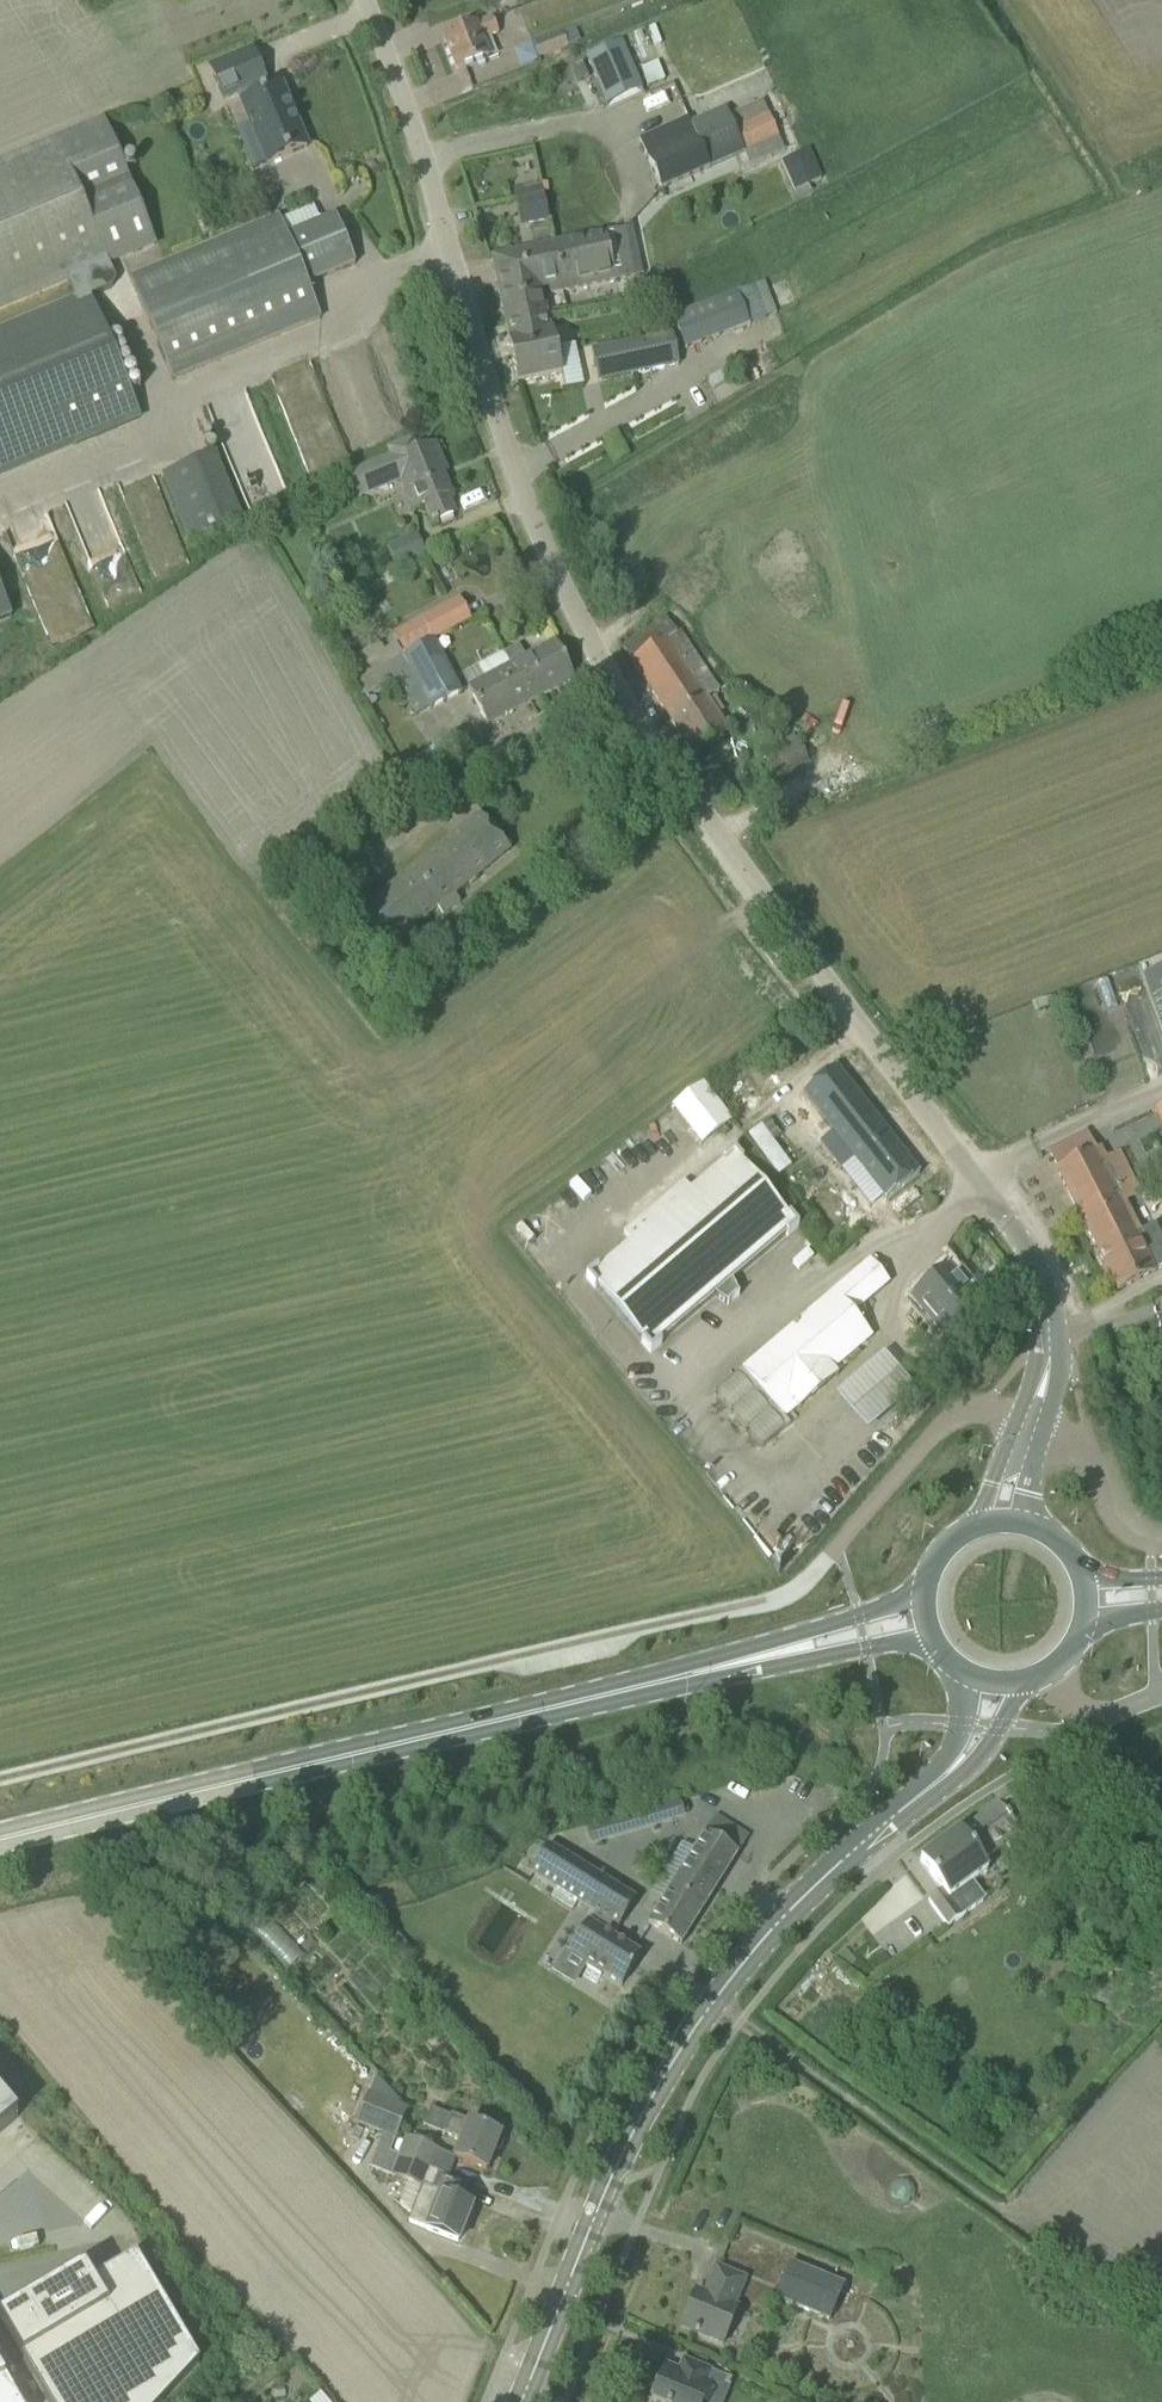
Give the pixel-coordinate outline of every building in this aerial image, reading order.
[(480,41),(498,34),(492,17),(443,37),(457,72),(488,60),(480,41)] [(530,45),(535,59),(576,43),(570,29),(530,45)] [(620,42),(586,57),(598,86),(634,71),(620,42)] [(252,51),(209,69),(222,99),(237,93),(241,102),(237,104),(263,166),(284,157),(306,148),(281,86),(264,93),(260,83),(265,81),(252,51)] [(638,139),(659,190),(743,154),(778,138),(766,113),(732,128),(722,109),(690,124),(686,118),(638,139)] [(154,243),(104,122),(0,165),(0,307),(70,278),(79,301),(89,297),(111,288),(114,281),(107,263),(154,243)] [(780,163),(792,192),(821,179),(808,150),(780,163)] [(549,221),(543,193),(515,199),(521,227),(549,221)] [(129,280),(171,379),(320,318),(306,284),(355,264),(335,216),(286,236),(279,218),(129,280)] [(542,297),(642,276),(636,249),(609,254),(605,233),(491,258),(510,345),(510,347),(511,347),(519,384),(559,375),(542,297)] [(1152,280),(1161,286),(1161,262),(1152,280)] [(670,318),(683,351),(765,319),(751,286),(670,318)] [(89,297),(79,301),(0,334),(0,475),(139,417),(89,297)] [(590,351),(597,383),(678,366),(671,335),(590,351)] [(723,370),(707,380),(713,390),(729,381),(723,370)] [(385,451),(387,458),(345,474),(357,500),(398,484),(409,514),(424,509),(431,526),(437,523),(436,521),(454,513),(447,496),(449,495),(440,473),(445,471),(435,446),(416,454),(411,441),(385,451)] [(161,476),(188,542),(241,520),(214,454),(161,476)] [(386,547),(395,568),(425,555),(416,534),(386,547)] [(26,613),(0,550),(0,623),(26,613)] [(363,651),(343,662),(357,683),(432,641),(472,619),(461,599),(420,620),(391,635),(395,642),(368,658),(363,651)] [(632,662),(631,663),(692,755),(728,731),(706,698),(718,690),(680,631),(676,634),(665,618),(622,646),(632,662)] [(432,641),(357,683),(365,696),(408,671),(429,709),(460,693),(432,641)] [(472,685),(467,688),(487,725),(574,679),(554,642),(486,678),(472,685)] [(480,666),(465,673),(472,685),(486,678),(480,666)] [(766,759),(775,778),(807,762),(797,743),(766,759)] [(459,905),(452,898),(492,867),(491,866),(509,850),(479,816),(461,832),(459,830),(353,915),(383,952),(435,911),(441,918),(459,905)] [(1161,1031),(1161,969),(1142,977),(1161,1031)] [(1052,997),(1036,1003),(1040,1012),(1054,1007),(1060,1005),(1056,995),(1052,997)] [(836,1068),(802,1094),(832,1133),(819,1143),(840,1170),(853,1160),(885,1200),(919,1175),(836,1068)] [(675,1102),(700,1146),(735,1126),(711,1082),(675,1102)] [(1095,1150),(1086,1132),(1048,1150),(1058,1169),(1056,1170),(1117,1291),(1155,1272),(1155,1270),(1161,1267),(1161,1240),(1154,1224),(1140,1232),(1125,1202),(1127,1201),(1126,1200),(1125,1200),(1119,1188),(1133,1181),(1119,1152),(1105,1159),(1099,1148),(1095,1150)] [(623,1234),(630,1242),(597,1270),(596,1268),(585,1278),(595,1289),(596,1288),(642,1342),(641,1343),(650,1354),(661,1344),(660,1343),(714,1296),(728,1305),(733,1300),(739,1296),(731,1282),(786,1235),(787,1237),(798,1227),(789,1216),(788,1217),(741,1163),(742,1162),(733,1151),(722,1160),(723,1162),(689,1191),(683,1183),(623,1234)] [(862,1306),(888,1284),(868,1262),(736,1374),(784,1430),(790,1425),(784,1419),(797,1407),(798,1409),(837,1376),(832,1370),(872,1337),(864,1329),(867,1326),(864,1309),(862,1306)] [(910,1297),(944,1337),(981,1306),(947,1266),(910,1297)] [(915,1383),(882,1345),(834,1386),(867,1425),(915,1383)] [(931,1370),(941,1381),(949,1373),(940,1363),(931,1370)] [(1009,1851),(1024,1841),(997,1805),(959,1833),(958,1832),(920,1860),(942,1891),(928,1901),(947,1927),(984,1900),(972,1883),(987,1872),(980,1863),(1004,1845),(1009,1851)] [(681,1945),(748,1837),(714,1816),(647,1924),(681,1945)] [(548,1884),(565,1857),(546,1846),(530,1873),(548,1884)] [(565,1895),(582,1868),(565,1857),(548,1884),(565,1895)] [(582,1906),(599,1879),(582,1868),(565,1895),(582,1906)] [(600,1916),(616,1890),(599,1879),(582,1906),(595,1913),(600,1916)] [(635,1901),(616,1890),(600,1916),(617,1927),(618,1928),(635,1901)] [(640,1956),(611,1937),(617,1927),(600,1916),(595,1913),(589,1923),(587,1923),(569,1953),(587,1965),(585,1968),(600,1977),(602,1974),(621,1986),(640,1956)] [(394,2140),(395,2141),(407,2110),(367,2094),(354,2126),(388,2141),(379,2164),(390,2178),(407,2185),(398,2207),(409,2217),(408,2223),(457,2242),(471,2207),(441,2195),(442,2194),(436,2192),(443,2175),(430,2169),(429,2170),(389,2153),(394,2140)] [(17,2118),(0,2097),(0,2132),(17,2118)] [(458,2143),(452,2158),(485,2171),(499,2136),(448,2115),(440,2135),(458,2143)] [(401,2144),(395,2141),(394,2140),(389,2153),(429,2170),(430,2169),(436,2151),(404,2139),(401,2144)] [(46,2401),(163,2401),(199,2365),(135,2257),(92,2283),(83,2269),(20,2306),(28,2320),(6,2334),(46,2401)] [(792,2263),(778,2298),(829,2319),(843,2286),(844,2283),(792,2263)] [(715,2268),(704,2295),(695,2292),(680,2328),(722,2345),(737,2309),(732,2307),(744,2280),(715,2268)] [(711,2384),(707,2382),(712,2371),(682,2359),(682,2361),(684,2362),(681,2371),(665,2365),(650,2401),(653,2401),(704,2401),(711,2384)] [(0,2385),(0,2401),(10,2401),(0,2385)]
